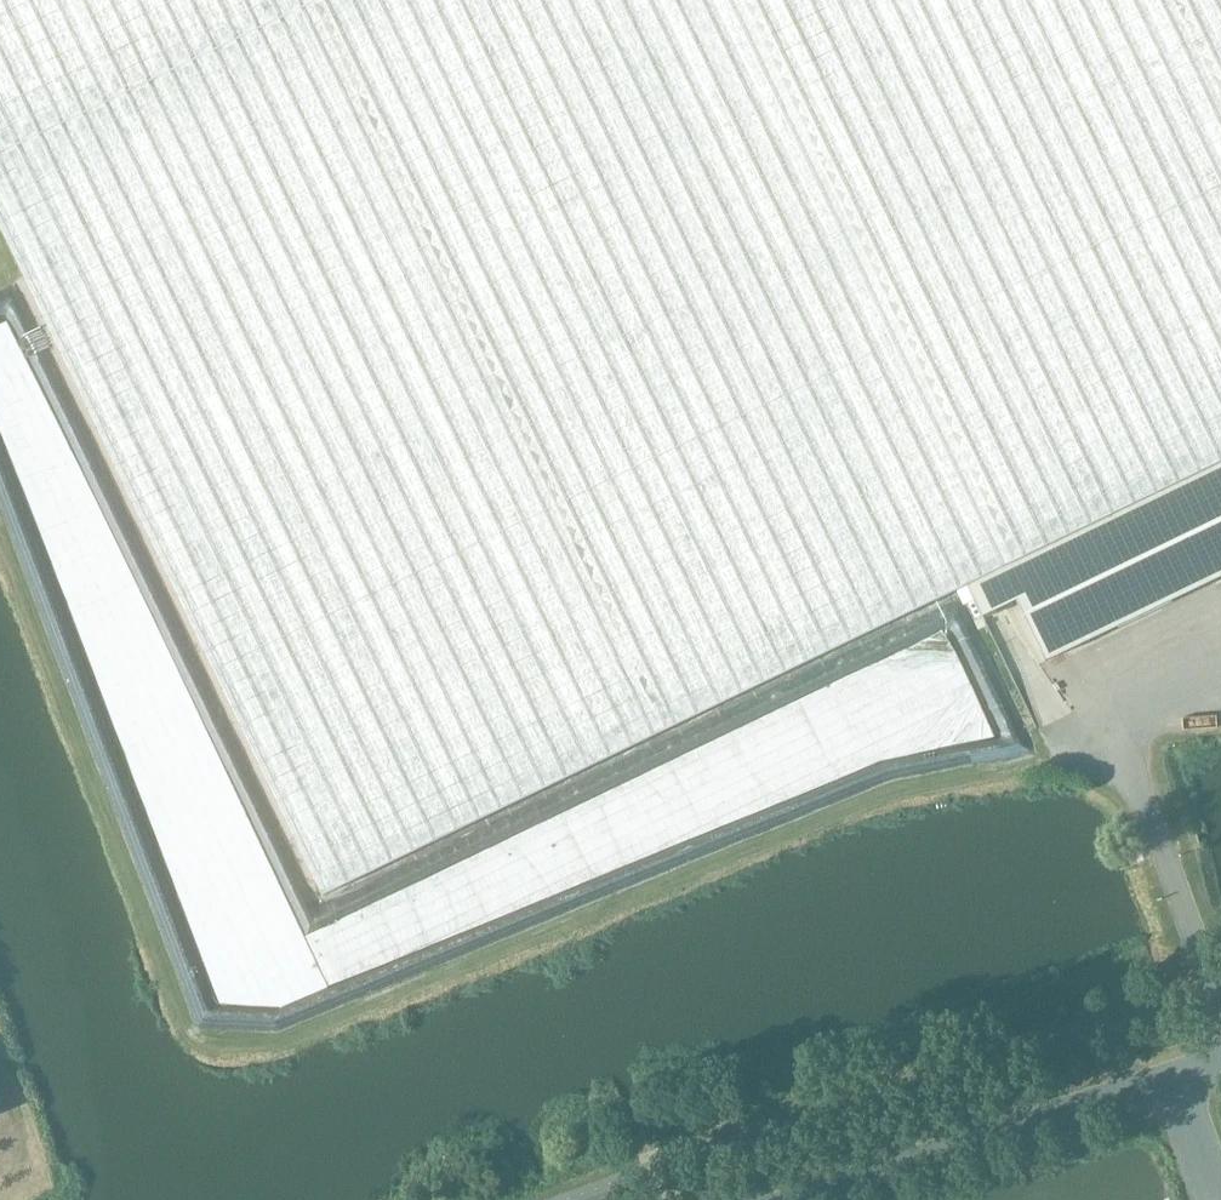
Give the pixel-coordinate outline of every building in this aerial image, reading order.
[(323,894),(958,589),(967,585),(1001,568),(1220,462),(1220,0),(0,0),(0,223),(323,894)] [(1001,568),(1046,660),(1220,576),(1220,462),(1001,568)]
